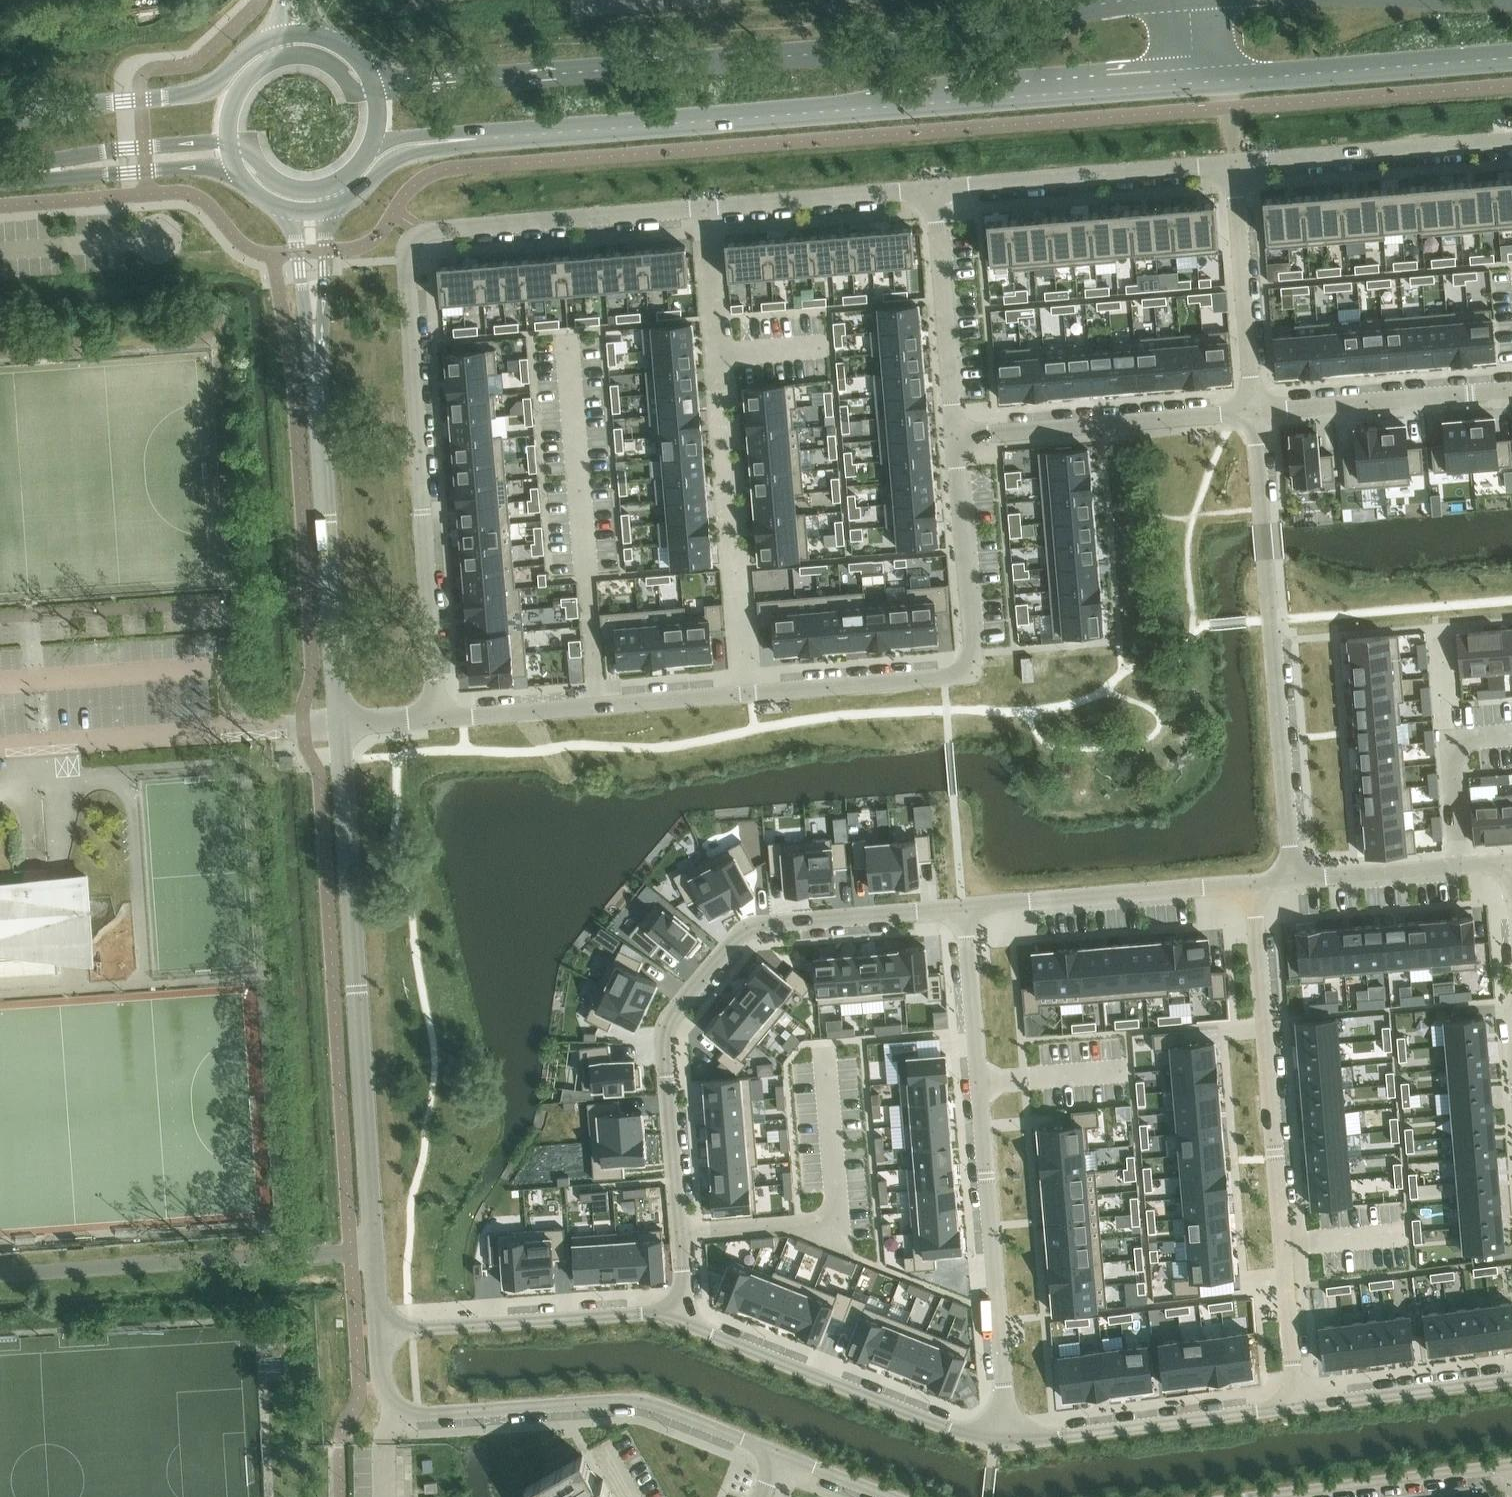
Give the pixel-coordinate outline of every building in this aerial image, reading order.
[(1495,180),(1499,229),(1511,228),(1511,178),(1495,180)] [(1495,180),(1476,181),(1480,231),(1499,229),(1495,180)] [(1476,181),(1457,183),(1461,233),(1480,231),(1476,181)] [(1457,183),(1438,184),(1442,234),(1461,233),(1457,183)] [(1438,184),(1419,186),(1423,236),(1442,234),(1438,184)] [(1419,186),(1400,188),(1403,228),(1421,226),(1422,236),(1423,236),(1419,186)] [(1400,188),(1381,189),(1385,239),(1386,239),(1385,229),(1403,228),(1400,188)] [(1381,189),(1361,191),(1366,241),(1385,239),(1381,189)] [(1361,191),(1342,192),(1346,242),(1366,241),(1361,191)] [(1342,192),(1323,194),(1327,244),(1346,242),(1342,192)] [(1323,194),(1304,195),(1308,245),(1327,244),(1323,194)] [(1304,195),(1285,197),(1289,247),(1308,245),(1304,195)] [(1285,197),(1264,199),(1268,249),(1289,247),(1285,197)] [(1215,203),(1193,205),(1197,250),(1198,250),(1198,245),(1219,243),(1215,203)] [(1193,205),(1173,206),(1177,256),(1178,256),(1178,251),(1197,250),(1193,205)] [(1173,206),(1153,208),(1157,258),(1177,256),(1173,206)] [(1153,208),(1132,210),(1136,260),(1157,258),(1153,208)] [(1132,210),(1112,212),(1116,261),(1117,261),(1117,252),(1134,250),(1135,260),(1136,260),(1132,210)] [(1112,212),(1092,213),(1096,263),(1116,261),(1112,212)] [(1092,213),(1071,215),(1075,265),(1096,263),(1092,213)] [(1071,215),(1051,217),(1055,267),(1075,265),(1071,215)] [(1051,217),(1031,218),(1035,268),(1055,267),(1051,217)] [(1031,218),(1010,220),(1015,270),(1035,268),(1031,218)] [(1010,220),(988,222),(992,267),(1013,265),(1013,270),(1015,270),(1010,220)] [(912,227),(891,229),(894,266),(916,264),(912,227)] [(891,229),(870,231),(873,268),(894,266),(891,229)] [(870,231),(850,232),(853,269),(873,268),(870,231)] [(850,232),(830,234),(833,271),(853,269),(850,232)] [(830,234),(809,236),(812,273),(833,271),(830,234)] [(809,236),(789,237),(792,274),(812,273),(809,236)] [(789,237),(769,239),(772,276),(792,274),(789,237)] [(769,239),(748,241),(751,278),(772,276),(769,239)] [(748,241),(727,243),(730,280),(751,278),(748,241)] [(686,246),(664,248),(668,285),(689,283),(686,246)] [(664,248),(644,249),(647,286),(668,285),(664,248)] [(644,249),(624,251),(627,288),(647,286),(644,249)] [(624,251),(603,253),(607,290),(627,288),(624,251)] [(603,253),(583,255),(586,291),(607,290),(603,253)] [(1495,254),(1482,255),(1483,263),(1495,262),(1495,254)] [(583,255),(563,256),(566,293),(586,291),(583,255)] [(1482,255),(1470,256),(1471,264),(1483,263),(1482,255)] [(563,256),(542,258),(546,295),(566,293),(563,256)] [(1456,257),(1444,258),(1445,266),(1457,265),(1456,257)] [(542,258),(522,260),(525,297),(546,295),(542,258)] [(1444,258),(1432,259),(1433,267),(1445,266),(1444,258)] [(522,260),(502,261),(505,298),(525,297),(522,260)] [(1418,260),(1406,261),(1406,269),(1419,268),(1418,260)] [(502,261),(481,263),(485,300),(505,298),(502,261)] [(1406,261),(1394,262),(1394,270),(1406,269),(1406,261)] [(481,263),(461,265),(464,302),(485,300),(481,263)] [(1380,263),(1367,264),(1368,272),(1380,271),(1380,263)] [(1367,264),(1355,265),(1356,273),(1368,272),(1367,264)] [(461,265),(439,267),(442,304),(464,302),(461,265)] [(1341,267),(1329,268),(1330,276),(1342,275),(1341,267)] [(1329,268),(1317,269),(1318,277),(1330,276),(1329,268)] [(1303,270),(1291,271),(1292,279),(1304,278),(1303,270)] [(1291,271),(1279,272),(1280,280),(1292,279),(1291,271)] [(1477,271),(1465,272),(1466,280),(1478,279),(1477,271)] [(1465,272),(1453,273),(1454,285),(1467,284),(1466,280),(1465,272)] [(1435,275),(1423,276),(1423,284),(1435,283),(1435,275)] [(1423,276),(1410,277),(1411,285),(1423,284),(1423,276)] [(1212,278),(1200,279),(1200,287),(1212,286),(1212,278)] [(1391,278),(1379,279),(1380,287),(1392,286),(1391,278)] [(1379,279),(1367,280),(1368,288),(1380,287),(1379,279)] [(1191,280),(1179,281),(1180,289),(1192,288),(1191,280)] [(1179,281),(1167,282),(1168,290),(1180,289),(1179,281)] [(1352,281),(1338,283),(1339,291),(1353,289),(1352,281)] [(1150,283),(1138,284),(1139,292),(1151,291),(1150,283)] [(1338,283),(1324,284),(1325,292),(1339,291),(1338,283)] [(1138,284),(1126,285),(1127,293),(1139,292),(1138,284)] [(1309,285),(1295,286),(1296,294),(1310,293),(1309,285)] [(1110,286),(1098,287),(1098,295),(1111,294),(1110,286)] [(1295,286),(1281,287),(1282,295),(1296,294),(1295,286)] [(1098,287),(1086,288),(1086,296),(1098,295),(1098,287)] [(1028,289),(1016,290),(1016,294),(1017,302),(1029,301),(1028,289)] [(1069,290),(1057,291),(1058,299),(1070,298),(1069,290)] [(908,291),(896,292),(897,300),(909,299),(908,291)] [(1057,291),(1045,292),(1046,300),(1058,299),(1057,291)] [(896,292),(884,293),(885,301),(897,300),(896,292)] [(1212,293),(1200,294),(1201,302),(1201,306),(1213,305),(1212,293)] [(868,294),(856,295),(856,303),(868,302),(868,294)] [(1016,294),(1004,295),(1005,303),(1017,302),(1016,294)] [(1200,294),(1188,295),(1189,303),(1201,302),(1200,294)] [(856,295),(844,296),(844,304),(856,303),(856,295)] [(1167,296),(1155,297),(1155,305),(1167,304),(1167,296)] [(827,297),(815,298),(815,306),(828,305),(827,297)] [(1155,297),(1143,298),(1143,306),(1155,305),(1155,297)] [(815,298),(803,299),(803,307),(815,306),(815,298)] [(1121,300),(1109,301),(1110,309),(1122,308),(1121,300)] [(774,301),(762,302),(763,311),(775,310),(774,301)] [(786,301),(774,301),(775,310),(787,309),(786,301)] [(1109,301),(1097,302),(1098,310),(1110,309),(1109,301)] [(744,304),(732,305),(732,313),(744,312),(744,304)] [(1076,304),(1064,305),(1064,313),(1076,312),(1076,304)] [(876,330),(871,331),(871,332),(921,328),(919,305),(874,309),(876,330)] [(1064,305),(1052,306),(1052,314),(1064,313),(1064,305)] [(1034,307),(1019,309),(1019,317),(1035,315),(1034,307)] [(682,309),(670,310),(670,318),(682,317),(682,309)] [(1019,309),(1006,310),(1007,322),(1020,321),(1019,317),(1019,309)] [(1492,309),(1469,311),(1473,361),(1474,361),(1474,360),(1496,358),(1492,309)] [(670,310),(658,311),(658,319),(670,318),(670,310)] [(1469,311),(1447,312),(1451,362),(1473,361),(1469,311)] [(1447,312),(1426,314),(1430,364),(1450,362),(1450,363),(1451,362),(1447,312)] [(641,313),(629,314),(630,322),(642,321),(641,313)] [(629,314),(617,315),(618,323),(630,322),(629,314)] [(1426,314),(1404,316),(1408,366),(1430,364),(1426,314)] [(600,316),(588,317),(589,325),(601,324),(600,316)] [(1404,316),(1383,318),(1387,368),(1397,367),(1408,366),(1404,316)] [(588,317),(576,318),(577,326),(589,325),(588,317)] [(1383,318),(1361,320),(1365,369),(1377,368),(1377,369),(1387,368),(1383,318)] [(560,319),(548,320),(548,329),(560,328),(560,319)] [(548,320),(536,321),(536,330),(548,329),(548,320)] [(1361,320),(1340,321),(1344,371),(1365,369),(1361,320)] [(1340,321),(1318,323),(1322,373),(1324,373),(1344,371),(1340,321)] [(846,322),(834,323),(835,335),(843,334),(847,334),(846,322)] [(519,323),(507,324),(508,332),(520,331),(519,323)] [(1318,323),(1297,325),(1301,375),(1322,373),(1318,323)] [(507,324),(495,325),(496,333),(508,332),(507,324)] [(692,324),(643,328),(645,351),(694,347),(692,324)] [(1296,335),(1275,336),(1278,376),(1299,375),(1300,375),(1301,375),(1297,325),(1295,325),(1296,335)] [(478,326),(466,327),(467,335),(479,334),(478,326)] [(466,327),(454,328),(455,336),(467,335),(466,327)] [(921,328),(871,332),(873,353),(923,349),(922,339),(921,328)] [(1227,331),(1203,333),(1208,383),(1209,383),(1209,382),(1231,381),(1227,331)] [(1203,333),(1181,335),(1185,385),(1208,383),(1203,333)] [(843,334),(835,335),(836,347),(844,346),(843,334)] [(1181,335),(1158,337),(1162,386),(1184,384),(1184,385),(1185,385),(1181,335)] [(1158,337),(1135,338),(1139,388),(1162,386),(1158,337)] [(1135,338),(1112,340),(1117,390),(1127,390),(1127,389),(1139,388),(1135,338)] [(1091,342),(1090,342),(1094,392),(1107,391),(1117,390),(1112,340),(1111,340),(1112,350),(1092,352),(1091,342)] [(616,341),(608,342),(609,354),(617,353),(616,341)] [(1090,342),(1067,344),(1071,394),(1094,392),(1090,342)] [(1067,344),(1044,346),(1048,396),(1050,396),(1071,394),(1067,344)] [(1044,346),(1022,348),(1026,398),(1048,396),(1044,346)] [(694,347),(645,351),(645,352),(650,352),(651,371),(646,371),(646,372),(697,368),(696,358),(695,358),(694,347)] [(1022,348),(998,350),(1002,400),(1024,398),(1026,398),(1022,348)] [(923,349),(873,353),(873,355),(878,354),(879,373),(875,374),(875,375),(924,371),(923,359),(924,359),(923,349)] [(496,350),(447,354),(448,377),(498,372),(496,350)] [(617,353),(609,354),(610,366),(618,365),(617,353)] [(529,358),(521,359),(522,371),(530,370),(529,358)] [(845,361),(837,362),(838,378),(847,377),(845,361)] [(697,368),(646,372),(648,394),(698,390),(697,378),(697,368)] [(530,370),(522,371),(523,383),(531,382),(530,370)] [(924,371),(875,375),(877,396),(926,392),(926,391),(924,371)] [(498,372),(448,377),(450,398),(495,394),(495,393),(491,394),(489,375),(498,374),(498,372)] [(847,377),(838,378),(839,390),(848,389),(847,377)] [(796,383),(746,387),(748,409),(747,409),(747,410),(797,406),(796,383)] [(619,384),(611,385),(612,397),(620,396),(619,384)] [(698,390),(648,394),(650,415),(700,411),(700,410),(698,390)] [(833,391),(825,392),(826,404),(834,403),(833,391)] [(926,392),(877,396),(878,418),(928,414),(926,392)] [(495,394),(450,398),(452,420),(497,416),(495,394)] [(620,396),(612,397),(614,413),(622,412),(620,396)] [(532,397),(524,398),(525,414),(533,413),(532,397)] [(834,403),(826,404),(827,416),(835,415),(834,403)] [(849,404),(841,405),(842,421),(850,420),(849,404)] [(797,406),(747,410),(749,432),(799,428),(799,426),(794,427),(793,408),(798,407),(797,406)] [(700,411),(650,415),(652,437),(702,433),(700,411)] [(533,413),(525,414),(526,426),(534,425),(533,413)] [(928,414),(878,418),(880,439),(930,435),(928,415),(928,414)] [(497,416),(452,420),(454,441),(504,437),(503,436),(494,437),(493,418),(497,417),(497,416)] [(1469,419),(1474,469),(1511,466),(1511,457),(1510,439),(1497,441),(1495,417),(1469,419)] [(1446,445),(1432,446),(1434,472),(1474,469),(1469,419),(1444,421),(1446,445)] [(850,420),(842,421),(843,433),(851,432),(850,420)] [(1382,426),(1381,426),(1386,486),(1411,484),(1410,474),(1424,473),(1422,447),(1408,448),(1406,425),(1382,427),(1382,426)] [(1358,452),(1344,453),(1347,489),(1386,486),(1381,426),(1356,429),(1358,452)] [(623,427),(615,428),(616,440),(624,439),(623,427)] [(799,428),(749,432),(749,433),(750,433),(751,453),(801,449),(799,428)] [(1292,446),(1291,446),(1293,472),(1294,472),(1295,484),(1335,481),(1333,454),(1319,455),(1317,432),(1291,434),(1292,446)] [(702,433),(652,437),(652,438),(657,438),(658,458),(703,454),(702,434),(702,433)] [(836,434),(828,435),(829,447),(837,446),(836,434)] [(930,435),(880,439),(882,461),(932,457),(931,447),(930,435)] [(504,437),(454,441),(455,463),(505,459),(504,437)] [(624,439),(616,440),(617,452),(625,451),(624,439)] [(536,444),(528,445),(529,457),(537,456),(536,444)] [(837,446),(829,447),(830,459),(838,458),(837,446)] [(1056,451),(1039,453),(1041,477),(1091,473),(1091,471),(1090,471),(1089,449),(1072,450),(1072,447),(1056,448),(1056,451)] [(801,449),(751,453),(752,465),(753,475),(803,471),(801,449)] [(853,451),(845,452),(845,464),(854,463),(853,451)] [(665,478),(655,479),(655,480),(706,476),(705,466),(704,466),(703,454),(658,458),(659,459),(663,459),(665,478)] [(537,456),(529,457),(530,473),(538,472),(537,456)] [(932,457),(882,461),(882,462),(887,462),(889,482),(933,478),(932,467),(933,467),(932,457)] [(505,459),(455,463),(457,484),(507,480),(505,459)] [(854,463),(845,464),(847,476),(859,475),(858,463),(854,463)] [(627,470),(618,471),(619,483),(628,482),(627,470)] [(1022,470),(1005,472),(1006,480),(1018,479),(1022,479),(1022,470)] [(803,471),(753,475),(754,485),(755,496),(805,492),(803,471)] [(1091,473),(1041,477),(1043,500),(1093,495),(1091,473)] [(706,476),(655,480),(657,501),(707,497),(706,486),(706,476)] [(840,477),(832,478),(833,490),(841,489),(840,477)] [(895,502),(885,503),(886,504),(936,500),(935,499),(933,478),(889,482),(889,483),(893,483),(895,502)] [(1018,479),(1006,480),(1007,488),(1019,487),(1018,479)] [(507,480),(457,484),(459,506),(509,502),(507,480)] [(628,482),(619,483),(620,495),(629,494),(628,482)] [(539,487),(531,488),(532,499),(540,499),(539,487)] [(841,489),(833,490),(834,502),(842,501),(841,489)] [(805,492),(755,496),(757,517),(756,517),(756,518),(806,514),(806,513),(797,513),(795,494),(805,494),(805,492)] [(856,494),(848,495),(849,507),(857,506),(856,494)] [(1093,495),(1043,500),(1045,522),(1094,518),(1093,497),(1093,495)] [(707,497),(657,501),(657,503),(667,502),(669,521),(659,522),(659,523),(709,519),(709,518),(707,497)] [(532,499),(528,500),(529,512),(542,511),(540,499),(532,499)] [(936,500),(886,504),(887,526),(937,521),(936,500)] [(509,502),(459,506),(461,527),(510,523),(509,502)] [(857,506),(849,507),(850,519),(862,518),(861,506),(857,506)] [(1021,512),(1009,513),(1010,525),(1022,524),(1021,512)] [(630,513),(622,514),(623,526),(631,525),(630,513)] [(806,514),(756,518),(758,540),(808,535),(806,514)] [(1094,518),(1045,522),(1047,545),(1097,541),(1096,530),(1095,530),(1094,518)] [(709,519),(659,523),(661,544),(711,540),(709,519)] [(844,520),(835,521),(836,533),(845,532),(844,520)] [(937,521),(887,526),(887,527),(897,526),(899,548),(939,544),(937,523),(937,521)] [(510,523),(461,527),(462,549),(512,545),(510,523)] [(1022,524),(1010,525),(1011,537),(1023,536),(1022,524)] [(631,525),(623,526),(624,542),(633,541),(631,525)] [(543,526),(535,527),(536,543),(544,542),(543,526)] [(863,528),(851,529),(852,541),(864,540),(863,528)] [(845,532),(836,533),(837,545),(846,544),(845,532)] [(808,535),(758,540),(758,541),(759,541),(761,562),(810,558),(808,535)] [(711,540),(661,544),(661,546),(671,545),(672,566),(712,563),(711,542),(711,540)] [(1097,541),(1047,545),(1049,568),(1098,564),(1097,551),(1097,541)] [(536,543),(532,543),(533,555),(545,554),(544,542),(536,543)] [(512,545),(462,549),(464,570),(514,566),(512,545)] [(633,547),(625,547),(626,560),(634,559),(633,547)] [(907,558),(895,559),(896,567),(908,566),(907,558)] [(874,561),(862,562),(863,574),(875,573),(874,561)] [(862,562),(850,563),(850,571),(862,570),(862,574),(863,574),(862,562)] [(1025,562),(1013,563),(1014,571),(1026,569),(1025,562)] [(828,564),(816,565),(817,573),(829,572),(828,564)] [(1098,564),(1049,568),(1050,591),(1100,586),(1100,585),(1098,564)] [(816,565),(800,566),(801,575),(817,573),(816,565)] [(514,566),(464,570),(466,592),(521,587),(521,586),(516,587),(514,566)] [(1026,569),(1014,571),(1014,579),(1031,577),(1030,569),(1026,569)] [(547,573),(539,574),(540,586),(548,585),(547,573)] [(671,574),(659,575),(660,584),(672,583),(671,574)] [(659,575),(647,576),(648,584),(660,584),(659,575)] [(948,585),(910,588),(914,642),(938,640),(936,612),(950,611),(948,585)] [(1100,586),(1050,591),(1052,613),(1102,609),(1100,586)] [(521,587),(466,592),(467,613),(523,609),(521,587)] [(909,597),(888,599),(892,644),(893,644),(914,642),(910,588),(908,588),(909,597)] [(866,591),(864,592),(869,646),(892,644),(888,599),(866,601),(866,591)] [(864,592),(842,593),(846,648),(868,646),(869,646),(864,592)] [(842,593),(819,595),(823,650),(825,650),(846,648),(842,593)] [(819,595),(796,597),(801,652),(823,650),(819,595)] [(578,597),(562,598),(563,606),(567,606),(579,605),(578,597)] [(796,597),(758,600),(760,627),(774,626),(777,654),(799,652),(801,652),(796,597)] [(686,606),(685,607),(689,661),(713,659),(711,631),(725,630),(722,603),(706,605),(706,614),(687,616),(686,606)] [(1029,603),(1017,604),(1017,614),(1030,613),(1029,603)] [(579,605),(567,606),(567,618),(580,617),(579,605)] [(685,607),(662,608),(666,663),(668,663),(689,661),(685,607)] [(662,608),(639,610),(644,665),(666,663),(662,608)] [(523,609),(467,613),(469,635),(525,631),(523,609)] [(1102,609),(1052,613),(1054,637),(1072,636),(1072,639),(1088,638),(1088,634),(1104,633),(1102,610),(1102,609)] [(639,610),(601,613),(603,640),(617,639),(620,667),(642,665),(644,665),(639,610)] [(1030,613),(1017,614),(1018,624),(1030,623),(1030,613)] [(1485,631),(1489,674),(1511,672),(1511,636),(1511,629),(1485,631)] [(525,631),(469,635),(471,657),(526,652),(525,631)] [(1485,631),(1458,634),(1461,676),(1489,674),(1485,631)] [(1399,635),(1348,639),(1350,662),(1401,657),(1399,635)] [(582,640),(569,641),(570,649),(582,648),(582,640)] [(1426,643),(1418,644),(1419,656),(1427,655),(1426,643)] [(582,648),(570,649),(570,657),(583,656),(582,648)] [(526,652),(471,657),(473,680),(490,678),(490,680),(514,678),(514,676),(528,675),(526,652)] [(1427,655),(1419,656),(1420,668),(1428,667),(1427,655)] [(1033,657),(1022,658),(1024,681),(1035,680),(1033,657)] [(1401,657),(1350,662),(1352,683),(1403,679),(1401,657)] [(1403,679),(1352,683),(1354,705),(1405,700),(1403,679)] [(1430,687),(1422,687),(1423,699),(1431,698),(1430,687)] [(1506,688),(1490,689),(1491,697),(1506,696),(1506,688)] [(1490,689),(1478,690),(1479,698),(1491,697),(1490,689)] [(1431,698),(1423,699),(1424,715),(1432,714),(1431,698)] [(1405,700),(1354,705),(1356,726),(1402,722),(1400,702),(1405,701),(1405,700)] [(1402,722),(1356,726),(1357,748),(1403,744),(1403,743),(1399,743),(1397,724),(1402,723),(1402,722)] [(1433,730),(1425,730),(1426,742),(1434,741),(1433,730)] [(1434,741),(1426,742),(1427,754),(1435,753),(1434,741)] [(1403,744),(1357,748),(1359,769),(1405,765),(1403,744)] [(1405,765),(1359,769),(1361,791),(1412,787),(1412,786),(1407,786),(1405,765)] [(1437,773),(1429,773),(1430,785),(1438,784),(1437,773)] [(1509,774),(1497,775),(1498,784),(1510,783),(1509,774)] [(1497,775),(1481,777),(1482,785),(1498,784),(1497,775)] [(1438,784),(1430,785),(1431,797),(1439,796),(1438,784)] [(1412,787),(1361,791),(1363,812),(1414,808),(1412,787)] [(1499,795),(1503,842),(1511,841),(1511,794),(1499,795)] [(1498,800),(1472,802),(1475,844),(1503,842),(1499,795),(1498,795),(1498,800)] [(1414,808),(1363,812),(1365,834),(1415,830),(1415,829),(1406,829),(1404,810),(1414,809),(1414,808)] [(1441,816),(1432,816),(1433,828),(1442,828),(1441,816)] [(1442,828),(1433,828),(1434,840),(1443,839),(1442,828)] [(1415,830),(1365,834),(1366,856),(1417,852),(1415,830)] [(916,840),(892,842),(896,886),(921,884),(919,861),(932,860),(930,834),(916,835),(916,840)] [(832,838),(807,840),(812,893),(837,891),(835,868),(848,867),(846,841),(833,842),(832,838)] [(867,839),(853,841),(855,866),(869,865),(871,888),(896,886),(892,842),(868,844),(867,839)] [(807,840),(769,843),(772,873),(785,872),(787,895),(812,893),(807,840)] [(742,841),(708,858),(733,906),(755,894),(745,874),(756,867),(742,841)] [(708,858),(674,876),(688,903),(700,897),(711,918),(733,906),(708,858)] [(0,887),(0,945),(91,939),(87,875),(86,875),(65,883),(0,887)] [(656,902),(629,936),(651,954),(662,941),(681,957),(685,952),(689,955),(701,940),(688,928),(689,927),(676,916),(675,918),(656,902)] [(1473,917),(1450,919),(1454,970),(1478,968),(1473,917)] [(1449,920),(1428,921),(1433,972),(1454,970),(1450,919),(1449,919),(1449,920)] [(1428,921),(1407,923),(1411,969),(1431,967),(1432,972),(1433,972),(1428,921)] [(1407,923),(1385,925),(1389,971),(1411,969),(1407,923)] [(1385,925),(1364,927),(1368,973),(1389,971),(1385,925)] [(1364,927),(1342,928),(1346,975),(1368,973),(1364,927)] [(1322,929),(1321,929),(1325,981),(1326,981),(1326,976),(1346,975),(1342,928),(1322,930),(1322,929)] [(1299,955),(1289,955),(1290,968),(1300,967),(1301,983),(1325,981),(1321,929),(1297,931),(1299,955)] [(1187,939),(1186,939),(1190,988),(1191,988),(1191,984),(1209,982),(1211,999),(1228,997),(1225,971),(1212,972),(1209,938),(1187,940),(1187,939)] [(1186,939),(1164,941),(1169,995),(1170,995),(1170,990),(1190,988),(1186,939)] [(1163,942),(1143,943),(1147,997),(1169,995),(1164,941),(1163,941),(1163,942)] [(1131,944),(1121,945),(1126,999),(1147,997),(1143,943),(1131,944)] [(1111,946),(1100,947),(1104,1000),(1126,999),(1121,945),(1111,946)] [(926,946),(902,948),(906,997),(907,997),(906,992),(928,990),(929,1000),(943,998),(941,973),(928,974),(926,946)] [(1079,948),(1078,948),(1083,1002),(1104,1000),(1100,947),(1080,949),(1079,948)] [(901,951),(881,952),(884,999),(906,997),(902,948),(901,948),(901,951)] [(1078,948),(1057,950),(1061,1004),(1083,1002),(1078,948)] [(610,960),(599,982),(647,1006),(658,983),(637,973),(643,961),(620,950),(614,962),(610,960)] [(1037,987),(1023,988),(1025,1014),(1042,1013),(1041,1006),(1061,1004),(1057,950),(1055,950),(1055,951),(1034,953),(1037,987)] [(881,952),(859,954),(863,1001),(884,999),(881,952)] [(859,954),(837,956),(841,1002),(863,1001),(859,954)] [(837,956),(815,958),(819,1004),(841,1002),(837,956)] [(764,960),(748,978),(786,1010),(787,1009),(783,1006),(797,989),(804,995),(813,984),(794,968),(785,978),(764,960)] [(750,981),(736,997),(772,1026),(786,1010),(748,978),(748,979),(750,981)] [(603,985),(586,1019),(609,1030),(615,1018),(636,1028),(647,1006),(599,982),(598,983),(603,985)] [(1472,991),(1456,992),(1457,1000),(1472,999),(1472,991)] [(1456,992),(1440,994),(1441,1002),(1457,1000),(1456,992)] [(1425,995),(1413,996),(1414,1004),(1425,1003),(1425,995)] [(1413,996),(1401,997),(1402,1005),(1414,1004),(1413,996)] [(721,1011),(721,1012),(758,1043),(772,1026),(736,997),(723,1012),(721,1011)] [(1386,998),(1370,1000),(1370,1008),(1386,1006),(1386,998)] [(1370,1000),(1358,1001),(1359,1009),(1370,1008),(1370,1000)] [(1338,1002),(1327,1003),(1327,1011),(1339,1010),(1338,1002)] [(1327,1003),(1311,1004),(1311,1013),(1327,1011),(1327,1003)] [(721,1012),(705,1030),(727,1048),(719,1058),(738,1074),(747,1063),(743,1061),(758,1043),(721,1012)] [(1183,1015),(1171,1016),(1171,1024),(1183,1023),(1183,1015)] [(1171,1016),(1159,1017),(1159,1025),(1171,1024),(1171,1016)] [(1140,1018),(1127,1019),(1128,1027),(1140,1026),(1140,1018)] [(1127,1019),(1115,1020),(1116,1028),(1128,1027),(1127,1019)] [(1337,1019),(1298,1022),(1300,1046),(1339,1043),(1337,1019)] [(1484,1019),(1446,1022),(1448,1045),(1486,1042),(1484,1019)] [(1096,1022),(1084,1023),(1085,1031),(1097,1030),(1096,1022)] [(902,1023),(889,1024),(889,1033),(903,1032),(902,1023)] [(1084,1023),(1072,1024),(1073,1032),(1085,1031),(1084,1023)] [(889,1024),(875,1026),(876,1034),(889,1033),(889,1024)] [(1391,1026),(1383,1027),(1384,1039),(1392,1038),(1391,1026)] [(855,1027),(842,1028),(842,1037),(856,1036),(855,1027)] [(842,1028),(828,1030),(829,1038),(842,1037),(842,1028)] [(1179,1031),(1153,1033),(1154,1050),(1171,1049),(1173,1069),(1217,1065),(1217,1064),(1215,1042),(1181,1045),(1179,1031)] [(585,1033),(585,1041),(597,1041),(597,1033),(585,1033)] [(793,1033),(788,1039),(797,1047),(802,1041),(793,1033)] [(1406,1037),(1398,1038),(1399,1049),(1407,1049),(1406,1037)] [(1392,1038),(1384,1039),(1385,1051),(1393,1050),(1392,1038)] [(788,1039),(783,1045),(792,1053),(797,1047),(788,1039)] [(1486,1042),(1448,1045),(1450,1068),(1488,1065),(1486,1042)] [(918,1043),(892,1046),(894,1060),(898,1059),(900,1082),(949,1078),(947,1054),(919,1057),(918,1043)] [(1339,1043),(1300,1046),(1302,1069),(1340,1066),(1339,1043)] [(609,1045),(580,1048),(584,1091),(608,1089),(608,1091),(624,1089),(624,1087),(642,1086),(640,1067),(636,1067),(635,1060),(611,1062),(609,1045)] [(1407,1049),(1399,1049),(1400,1061),(1408,1061),(1407,1049)] [(1217,1065),(1173,1069),(1175,1090),(1219,1087),(1217,1065)] [(1488,1065),(1450,1068),(1452,1091),(1490,1088),(1488,1065)] [(1340,1066),(1302,1069),(1304,1091),(1342,1088),(1340,1066)] [(1394,1072),(1386,1072),(1387,1084),(1395,1083),(1394,1072)] [(751,1077),(705,1081),(707,1103),(753,1099),(751,1077)] [(949,1078),(900,1082),(902,1104),(948,1100),(946,1079),(949,1079),(949,1078)] [(1145,1081),(1137,1081),(1138,1093),(1146,1093),(1145,1081)] [(1409,1082),(1401,1083),(1402,1095),(1410,1094),(1409,1082)] [(1395,1083),(1387,1084),(1388,1096),(1396,1095),(1395,1083)] [(784,1085),(776,1086),(777,1097),(785,1097),(784,1085)] [(1219,1087),(1175,1090),(1176,1112),(1220,1108),(1219,1088),(1219,1087)] [(1342,1088),(1304,1091),(1306,1114),(1344,1111),(1342,1088)] [(1490,1088),(1452,1091),(1454,1114),(1492,1110),(1490,1088)] [(1146,1093),(1138,1093),(1139,1105),(1147,1105),(1146,1093)] [(880,1094),(872,1094),(873,1106),(881,1105),(880,1094)] [(1410,1094),(1402,1095),(1403,1107),(1411,1106),(1410,1094)] [(785,1097),(777,1097),(778,1109),(786,1108),(785,1097)] [(753,1099),(707,1103),(709,1125),(755,1121),(753,1099)] [(948,1100),(902,1104),(904,1125),(950,1121),(948,1100)] [(576,1101),(564,1102),(565,1110),(577,1109),(576,1101)] [(618,1101),(588,1103),(591,1141),(645,1137),(643,1112),(619,1114),(618,1101)] [(881,1105),(873,1106),(874,1118),(882,1117),(881,1105)] [(1220,1108),(1176,1112),(1178,1133),(1222,1130),(1222,1119),(1221,1119),(1220,1108)] [(1073,1125),(1039,1128),(1041,1151),(1041,1152),(1090,1148),(1088,1127),(1100,1126),(1099,1109),(1072,1112),(1073,1125)] [(1492,1110),(1454,1114),(1455,1136),(1494,1133),(1492,1110)] [(1344,1111),(1306,1114),(1308,1137),(1346,1134),(1344,1111)] [(1398,1117),(1390,1118),(1391,1130),(1399,1129),(1398,1117)] [(755,1121),(709,1125),(710,1146),(757,1142),(755,1121)] [(950,1121),(904,1125),(905,1147),(952,1143),(950,1121)] [(1148,1124),(1140,1124),(1141,1136),(1149,1136),(1148,1124)] [(788,1128),(780,1129),(781,1140),(789,1140),(788,1128)] [(1413,1128),(1405,1128),(1406,1140),(1414,1140),(1413,1128)] [(1399,1129),(1391,1130),(1392,1141),(1400,1141),(1399,1129)] [(1222,1130),(1178,1133),(1180,1155),(1224,1151),(1223,1140),(1222,1130)] [(1494,1133),(1455,1136),(1457,1159),(1496,1156),(1494,1133)] [(1346,1134),(1308,1137),(1309,1160),(1348,1156),(1346,1134)] [(1149,1136),(1141,1136),(1142,1148),(1150,1148),(1149,1136)] [(645,1137),(591,1141),(594,1180),(624,1177),(623,1164),(647,1162),(645,1137)] [(884,1137),(876,1137),(876,1149),(885,1148),(884,1137)] [(789,1140),(781,1140),(782,1152),(790,1151),(789,1140)] [(1414,1140),(1406,1140),(1407,1152),(1415,1152),(1414,1140)] [(757,1142),(710,1146),(712,1168),(758,1164),(757,1142)] [(952,1143),(905,1147),(906,1148),(910,1147),(912,1167),(907,1167),(907,1168),(954,1164),(952,1143)] [(885,1148),(876,1149),(877,1161),(886,1160),(885,1148)] [(1090,1148),(1041,1152),(1043,1175),(1096,1171),(1096,1169),(1087,1170),(1085,1150),(1090,1150),(1090,1148)] [(1224,1151),(1180,1155),(1182,1176),(1226,1173),(1226,1171),(1225,1171),(1224,1151)] [(1135,1156),(1127,1156),(1128,1168),(1136,1167),(1135,1156)] [(1348,1156),(1309,1160),(1311,1182),(1350,1179),(1348,1156)] [(1496,1156),(1457,1159),(1459,1182),(1498,1178),(1496,1156)] [(1402,1162),(1394,1163),(1395,1175),(1403,1174),(1402,1162)] [(714,1188),(711,1188),(712,1189),(755,1186),(754,1166),(758,1165),(758,1164),(712,1168),(714,1188)] [(954,1164),(907,1168),(909,1190),(955,1186),(954,1164)] [(1128,1168),(1124,1168),(1125,1181),(1137,1180),(1136,1167),(1128,1168)] [(1152,1167),(1144,1167),(1145,1179),(1153,1179),(1152,1167)] [(792,1171),(783,1172),(784,1183),(793,1183),(792,1171)] [(1096,1171),(1043,1175),(1043,1176),(1045,1198),(1098,1193),(1096,1171)] [(1226,1173),(1182,1176),(1184,1198),(1228,1194),(1226,1173)] [(1417,1173),(1409,1174),(1410,1186),(1418,1185),(1417,1173)] [(1403,1174),(1395,1175),(1396,1187),(1404,1186),(1403,1174)] [(570,1177),(558,1178),(559,1186),(571,1185),(570,1177)] [(1498,1178),(1459,1182),(1461,1204),(1500,1201),(1498,1178)] [(1153,1179),(1145,1179),(1146,1191),(1154,1191),(1153,1179)] [(1350,1179),(1311,1182),(1313,1206),(1352,1203),(1350,1179)] [(887,1180),(879,1180),(880,1192),(888,1191),(887,1180)] [(793,1183),(784,1183),(786,1199),(794,1198),(793,1183)] [(1418,1185),(1410,1186),(1411,1198),(1419,1197),(1418,1185)] [(755,1186),(712,1189),(714,1213),(757,1210),(755,1186)] [(955,1186),(909,1190),(911,1211),(957,1207),(955,1186)] [(647,1188),(636,1189),(636,1197),(648,1196),(647,1188)] [(524,1189),(512,1190),(513,1198),(524,1197),(524,1189)] [(636,1189),(624,1190),(625,1198),(636,1197),(636,1189)] [(608,1191),(595,1192),(595,1200),(609,1199),(608,1191)] [(888,1191),(880,1192),(881,1204),(889,1203),(888,1191)] [(595,1192),(581,1193),(582,1201),(595,1200),(595,1192)] [(1098,1193),(1045,1198),(1046,1210),(1046,1221),(1100,1216),(1098,1193)] [(1228,1194),(1184,1198),(1185,1218),(1229,1215),(1227,1195),(1228,1195),(1228,1194)] [(1139,1197),(1131,1198),(1132,1213),(1140,1213),(1139,1197)] [(1500,1201),(1461,1204),(1463,1227),(1502,1224),(1500,1201)] [(957,1207),(911,1211),(913,1233),(961,1229),(961,1228),(959,1228),(957,1207)] [(1155,1209),(1147,1209),(1148,1221),(1156,1221),(1155,1209)] [(1140,1213),(1132,1213),(1133,1226),(1141,1225),(1140,1213)] [(1229,1215),(1185,1218),(1187,1239),(1231,1235),(1230,1226),(1229,1215)] [(1100,1216),(1046,1221),(1047,1231),(1048,1231),(1049,1243),(1102,1239),(1100,1216)] [(1421,1219),(1413,1219),(1414,1231),(1422,1231),(1421,1219)] [(1156,1221),(1148,1221),(1149,1233),(1157,1233),(1156,1221)] [(891,1223),(883,1224),(884,1235),(892,1235),(891,1223)] [(1502,1224),(1463,1227),(1465,1251),(1504,1248),(1502,1224)] [(565,1228),(527,1231),(530,1284),(556,1283),(554,1259),(567,1258),(565,1228)] [(662,1229),(639,1230),(642,1279),(666,1277),(662,1229)] [(915,1256),(905,1256),(906,1271),(937,1268),(935,1255),(963,1253),(961,1229),(913,1233),(915,1256)] [(618,1232),(617,1232),(620,1278),(641,1277),(641,1279),(642,1279),(639,1230),(637,1230),(638,1235),(619,1237),(618,1232)] [(527,1231),(489,1233),(491,1263),(504,1262),(505,1286),(530,1284),(527,1231)] [(1422,1231),(1414,1231),(1415,1243),(1423,1243),(1422,1231)] [(617,1232),(595,1233),(599,1280),(620,1278),(617,1232)] [(595,1233),(573,1235),(576,1281),(599,1280),(595,1233)] [(1231,1235),(1187,1239),(1189,1259),(1232,1255),(1232,1244),(1231,1235)] [(775,1237),(763,1238),(764,1246),(775,1245),(775,1237)] [(763,1238),(751,1239),(752,1247),(764,1246),(763,1238)] [(1102,1239),(1049,1243),(1051,1265),(1050,1265),(1050,1266),(1104,1262),(1102,1239)] [(799,1240),(796,1247),(808,1252),(811,1245),(799,1240)] [(811,1245),(808,1252),(821,1257),(824,1250),(811,1245)] [(1143,1246),(1135,1247),(1136,1259),(1144,1258),(1143,1246)] [(1158,1249),(1150,1250),(1151,1262),(1159,1261),(1158,1249)] [(1190,1277),(1174,1279),(1175,1296),(1201,1293),(1200,1280),(1234,1277),(1232,1255),(1189,1259),(1190,1277)] [(732,1258),(716,1299),(738,1308),(754,1267),(732,1258)] [(1144,1258),(1136,1259),(1137,1271),(1145,1270),(1144,1258)] [(1104,1262),(1050,1266),(1052,1289),(1106,1284),(1104,1262)] [(1498,1265),(1486,1267),(1487,1274),(1499,1273),(1498,1265)] [(754,1267),(738,1308),(739,1308),(740,1306),(759,1314),(776,1271),(775,1270),(773,1275),(754,1267)] [(1486,1267),(1474,1268),(1475,1276),(1487,1274),(1486,1267)] [(1455,1270),(1443,1272),(1444,1280),(1456,1278),(1455,1270)] [(776,1271),(759,1314),(779,1322),(796,1279),(776,1271)] [(1443,1272),(1431,1274),(1432,1281),(1444,1280),(1443,1272)] [(1394,1278),(1382,1280),(1383,1288),(1395,1286),(1394,1278)] [(796,1279),(779,1322),(798,1329),(797,1331),(798,1332),(816,1286),(796,1279)] [(1382,1280),(1370,1281),(1371,1289),(1383,1288),(1382,1280)] [(1146,1281),(1138,1282),(1139,1294),(1147,1293),(1146,1281)] [(910,1284),(907,1291),(918,1296),(921,1288),(910,1284)] [(1106,1284),(1052,1289),(1052,1290),(1053,1290),(1055,1313),(1108,1308),(1106,1284)] [(1351,1284),(1339,1285),(1340,1293),(1352,1292),(1351,1284)] [(1339,1285),(1327,1287),(1328,1295),(1340,1293),(1339,1285)] [(816,1286),(798,1332),(820,1341),(831,1314),(844,1320),(853,1296),(839,1291),(837,1295),(816,1286)] [(921,1288),(918,1296),(929,1300),(932,1292),(921,1288)] [(853,1296),(844,1320),(858,1325),(847,1351),(869,1360),(887,1315),(866,1306),(868,1302),(853,1296)] [(1233,1300),(1221,1302),(1222,1310),(1234,1308),(1233,1300)] [(954,1301),(949,1312),(957,1315),(961,1304),(954,1301)] [(1221,1302),(1209,1304),(1210,1311),(1222,1310),(1221,1302)] [(1491,1306),(1496,1344),(1511,1342),(1511,1303),(1491,1306)] [(961,1304),(957,1315),(964,1318),(969,1307),(961,1304)] [(1190,1305),(1178,1306),(1179,1315),(1191,1313),(1190,1305)] [(1178,1306),(1166,1308),(1167,1316),(1179,1315),(1178,1306)] [(1491,1306),(1469,1308),(1474,1347),(1496,1344),(1491,1306)] [(1469,1308),(1448,1311),(1453,1349),(1474,1347),(1469,1308)] [(1448,1311),(1425,1314),(1430,1352),(1453,1349),(1448,1311)] [(1133,1312),(1121,1314),(1122,1322),(1134,1320),(1133,1312)] [(1121,1314),(1109,1315),(1110,1323),(1122,1322),(1121,1314)] [(887,1315),(869,1360),(871,1360),(872,1358),(890,1366),(907,1322),(887,1315)] [(1409,1316),(1387,1319),(1392,1357),(1414,1354),(1409,1316)] [(1090,1317),(1078,1318),(1079,1326),(1091,1325),(1090,1317)] [(1078,1318),(1066,1319),(1067,1327),(1079,1326),(1078,1318)] [(1387,1319),(1365,1322),(1370,1360),(1392,1357),(1387,1319)] [(907,1322),(890,1366),(910,1374),(927,1330),(907,1322)] [(1365,1322),(1344,1324),(1349,1363),(1370,1360),(1365,1322)] [(1344,1324),(1322,1327),(1326,1366),(1349,1363),(1344,1324)] [(927,1330),(910,1374),(930,1381),(929,1383),(930,1384),(948,1338),(927,1330)] [(1248,1331),(1225,1334),(1231,1378),(1232,1378),(1253,1375),(1248,1331)] [(1225,1334),(1204,1337),(1209,1381),(1231,1378),(1225,1334)] [(1204,1337),(1182,1340),(1188,1383),(1208,1381),(1209,1381),(1204,1337)] [(948,1338),(930,1384),(952,1392),(970,1347),(948,1338)] [(1182,1340),(1160,1343),(1165,1386),(1188,1383),(1182,1340)] [(1081,1341),(1059,1343),(1061,1355),(1059,1355),(1065,1399),(1086,1396),(1087,1397),(1088,1397),(1082,1352),(1081,1341)] [(1148,1344),(1125,1347),(1131,1391),(1153,1388),(1148,1344)] [(1125,1347),(1103,1350),(1109,1394),(1110,1394),(1110,1393),(1131,1391),(1125,1347)] [(1103,1350),(1082,1352),(1088,1397),(1109,1394),(1103,1350)] [(526,1488),(527,1490),(528,1490),(535,1486),(541,1496),(611,1496),(613,1496),(604,1480),(602,1481),(599,1483),(591,1468),(584,1456),(526,1488)] [(425,1483),(426,1492),(438,1491),(437,1482),(425,1483)]
